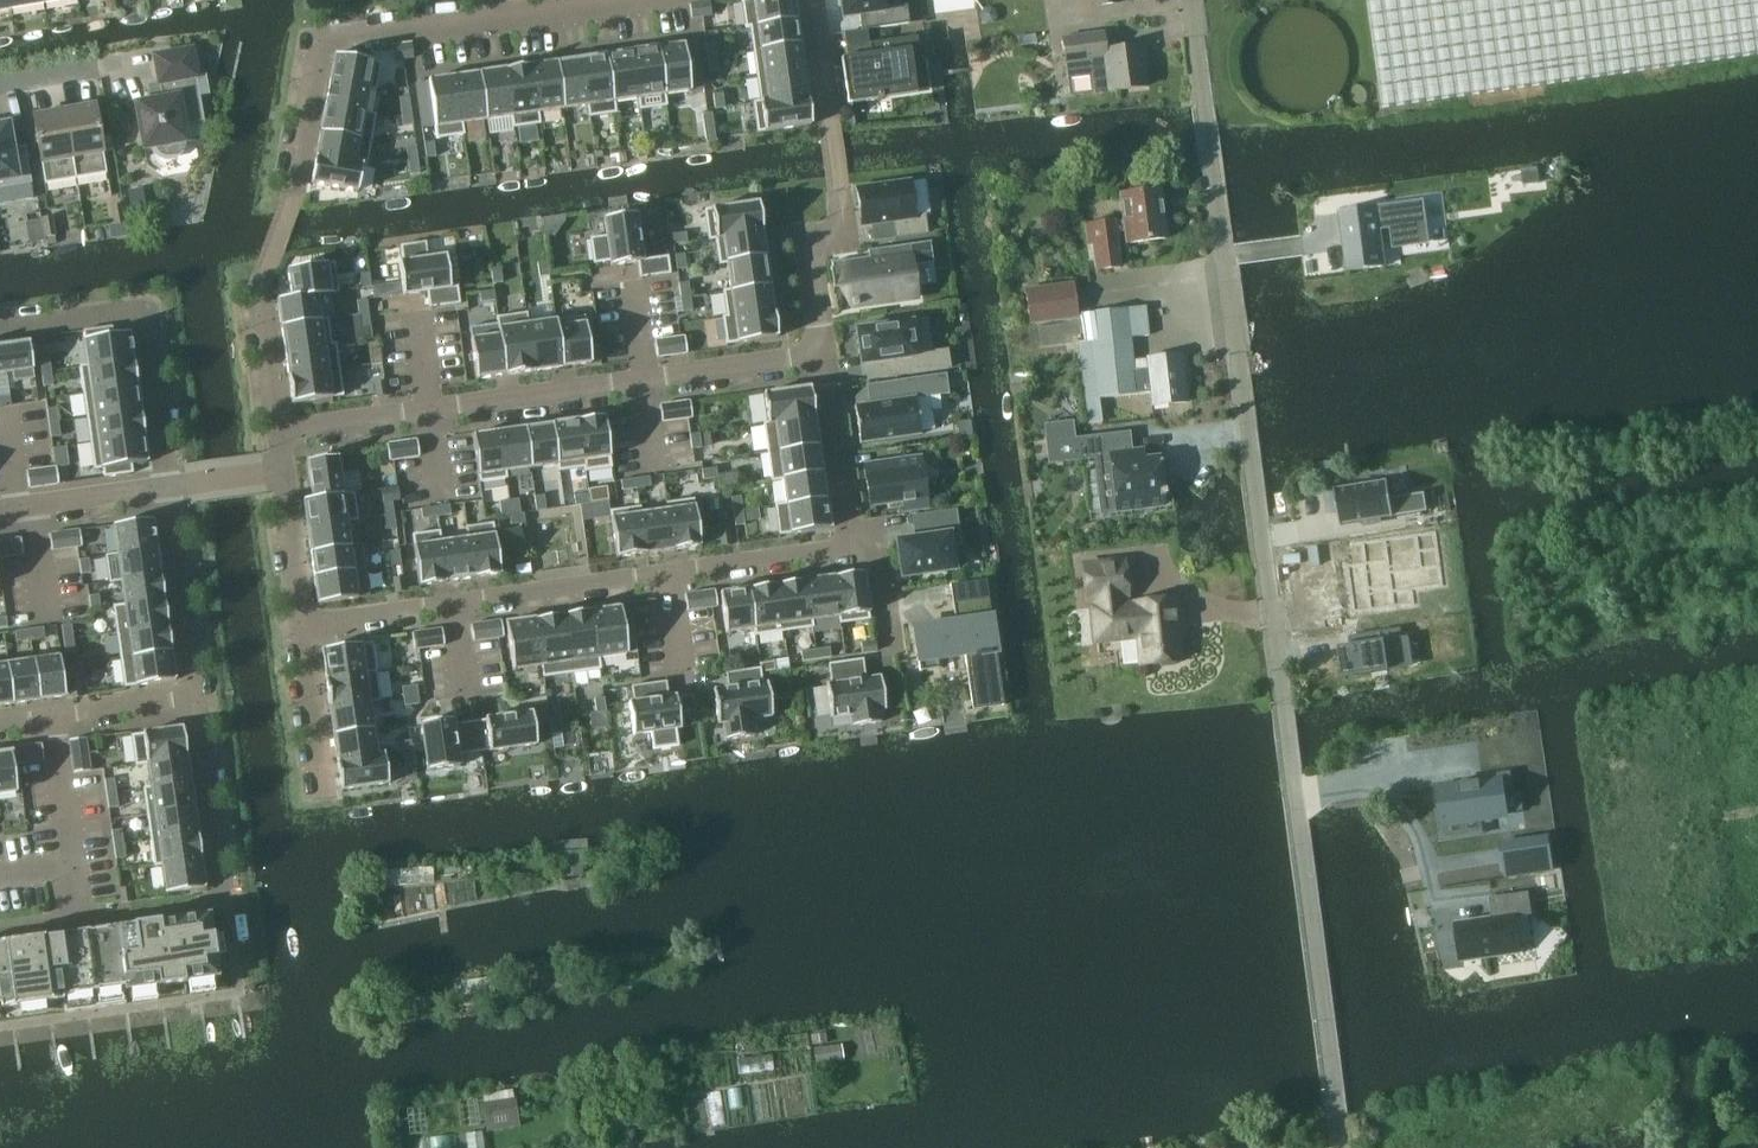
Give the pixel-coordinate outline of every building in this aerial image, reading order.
[(11,9),(10,0),(0,0),(0,11),(11,9)] [(11,9),(45,3),(44,0),(10,0),(11,9)] [(703,17),(713,16),(711,0),(701,1),(703,17)] [(751,27),(798,20),(795,0),(742,0),(746,28),(751,27)] [(845,17),(878,12),(880,27),(909,23),(906,5),(884,8),(883,0),(842,0),(845,17)] [(1382,109),(1757,56),(1757,0),(1367,0),(1382,109)] [(693,18),(703,17),(701,1),(691,3),(693,18)] [(985,6),(982,12),(982,18),(987,21),(994,20),(997,16),(996,10),(992,5),(985,6)] [(1349,63),(1349,62),(1348,52),(1345,42),(1339,31),(1333,24),(1324,17),(1315,12),(1307,10),(1297,8),(1284,10),(1276,12),(1266,17),(1258,24),(1252,31),(1247,40),(1244,50),(1242,61),(1243,71),(1246,83),(1251,91),(1257,99),(1266,106),(1276,112),(1284,114),(1295,115),(1307,114),(1315,112),(1324,106),(1332,100),(1339,93),(1344,83),(1348,73),(1349,63)] [(798,20),(751,27),(754,51),(801,44),(798,20)] [(1090,58),(1094,92),(1146,86),(1141,45),(1105,50),(1102,33),(1062,38),(1065,61),(1090,58)] [(845,62),(842,62),(847,99),(850,98),(877,95),(882,94),(909,90),(906,65),(921,63),(921,59),(918,36),(870,42),(872,58),(845,62)] [(415,58),(412,42),(402,44),(404,59),(415,58)] [(707,43),(709,57),(718,56),(716,42),(707,43)] [(685,43),(659,46),(666,94),(667,94),(689,91),(688,90),(692,89),(690,77),(689,67),(687,56),(686,45),(685,43)] [(699,43),(686,45),(687,56),(701,54),(699,43)] [(404,59),(402,44),(392,46),(394,61),(404,59)] [(754,51),(758,76),(805,69),(801,44),(754,51)] [(659,46),(633,50),(640,98),(639,98),(640,110),(669,106),(667,94),(666,94),(659,46)] [(206,123),(192,49),(156,56),(161,83),(156,83),(152,90),(154,101),(137,104),(145,148),(151,147),(152,150),(157,157),(166,160),(177,158),(184,152),(186,144),(186,141),(187,141),(183,118),(203,115),(204,123),(206,123)] [(633,50),(608,54),(615,102),(616,102),(639,98),(640,98),(633,50)] [(330,82),(369,89),(377,90),(382,62),(335,54),(330,82)] [(608,54),(582,57),(589,105),(588,105),(590,117),(591,117),(616,113),(618,113),(616,102),(615,102),(608,54)] [(701,54),(687,56),(689,67),(702,65),(701,54)] [(718,56),(709,57),(711,71),(720,70),(718,56)] [(582,57),(557,61),(564,109),(588,105),(589,105),(582,57)] [(557,61),(532,65),(539,112),(540,112),(564,109),(557,61)] [(532,65),(506,68),(513,116),(512,116),(513,127),(542,123),(540,112),(539,112),(532,65)] [(702,65),(689,67),(690,77),(704,75),(702,65)] [(506,68),(481,72),(488,120),(490,134),(514,130),(513,127),(512,116),(513,116),(506,68)] [(761,100),(808,93),(805,69),(758,76),(761,100)] [(481,72),(456,75),(463,123),(464,123),(488,120),(481,72)] [(456,75),(429,79),(429,81),(431,93),(432,103),(434,114),(435,126),(437,139),(465,134),(464,123),(463,123),(456,75)] [(704,75),(690,77),(692,89),(704,87),(705,87),(704,75)] [(429,81),(415,83),(417,95),(431,93),(429,81)] [(365,111),(369,89),(330,82),(326,104),(365,111)] [(714,94),(716,108),(726,107),(724,92),(714,94)] [(431,93),(417,95),(418,105),(432,103),(431,93)] [(808,93),(761,100),(754,101),(758,132),(813,125),(808,93)] [(402,111),(412,110),(410,96),(400,97),(402,111)] [(432,103),(418,105),(420,116),(434,114),(432,103)] [(377,114),(365,111),(326,104),(321,131),(373,140),(377,114)] [(96,105),(65,111),(77,178),(108,173),(96,105)] [(404,126),(413,125),(412,110),(402,111),(404,126)] [(34,116),(46,184),(77,178),(65,111),(34,116)] [(705,128),(715,126),(713,112),(703,113),(705,128)] [(420,116),(422,127),(435,126),(434,114),(420,116)] [(0,125),(0,189),(32,183),(27,153),(14,155),(9,124),(0,125)] [(715,126),(705,128),(707,142),(717,141),(715,126)] [(321,131),(316,158),(364,166),(368,167),(373,140),(321,131)] [(425,143),(427,157),(437,156),(435,141),(425,143)] [(407,145),(409,160),(418,158),(417,144),(407,145)] [(359,191),(364,166),(316,158),(312,183),(359,191)] [(420,173),(418,158),(409,160),(411,174),(420,173)] [(1541,175),(1531,185),(1544,199),(1554,190),(1541,175)] [(894,221),(896,237),(928,233),(926,215),(916,216),(911,180),(857,188),(862,225),(870,224),(894,221)] [(1121,194),(1125,221),(1120,221),(1122,232),(1127,231),(1128,243),(1166,237),(1158,188),(1121,194)] [(1376,206),(1340,211),(1348,270),(1384,265),(1379,230),(1379,229),(1390,228),(1393,249),(1431,243),(1425,199),(1376,206)] [(709,240),(716,239),(716,238),(764,231),(760,201),(705,209),(709,240)] [(123,203),(113,205),(116,223),(126,221),(123,203)] [(143,207),(131,209),(133,221),(149,219),(148,211),(143,207)] [(608,233),(591,236),(595,262),(611,259),(612,263),(639,260),(645,259),(638,213),(606,217),(608,233)] [(57,234),(53,215),(42,217),(42,219),(45,236),(57,234)] [(42,219),(26,222),(30,243),(46,240),(45,236),(42,219)] [(1093,245),(1096,270),(1120,267),(1117,241),(1116,233),(1122,232),(1120,221),(1118,221),(1115,222),(1085,225),(1087,246),(1093,245)] [(727,262),(767,256),(764,231),(716,238),(716,239),(720,264),(728,263),(727,262)] [(673,234),(674,243),(688,242),(687,232),(673,234)] [(402,260),(407,293),(429,290),(454,286),(449,253),(432,256),(429,240),(404,243),(406,260),(402,260)] [(859,258),(847,260),(850,285),(853,307),(896,301),(894,288),(915,285),(912,265),(934,262),(931,241),(869,249),(870,257),(859,258)] [(678,269),(687,268),(685,254),(676,255),(678,269)] [(645,259),(639,260),(641,278),(672,273),(670,255),(645,259)] [(767,256),(727,262),(728,263),(731,289),(732,290),(771,284),(767,256)] [(292,298),(318,294),(340,291),(336,262),(288,269),(292,297),(292,298)] [(538,264),(540,277),(550,276),(549,263),(538,264)] [(492,271),(494,283),(494,284),(504,282),(503,270),(492,271)] [(372,286),(370,272),(360,274),(362,288),(372,286)] [(402,282),(373,286),(375,298),(404,294),(402,282)] [(691,296),(689,282),(680,283),(682,297),(691,296)] [(727,317),(775,310),(771,284),(732,290),(731,289),(724,290),(727,315),(727,317)] [(1031,322),(1077,315),(1073,284),(1027,291),(1031,322)] [(454,286),(429,290),(431,308),(464,303),(461,285),(454,286)] [(495,291),(483,293),(482,293),(484,303),(497,302),(495,291)] [(318,294),(292,298),(292,297),(278,299),(282,325),(322,320),(322,318),(318,294)] [(691,296),(682,297),(684,312),(693,310),(691,296)] [(358,302),(360,314),(370,313),(368,300),(358,302)] [(1130,338),(1150,335),(1146,306),(1087,313),(1081,314),(1085,341),(1078,342),(1090,423),(1102,422),(1099,399),(1153,391),(1155,406),(1187,402),(1179,353),(1148,357),(1148,358),(1150,370),(1136,372),(1135,372),(1133,359),(1130,338)] [(727,315),(723,316),(727,344),(779,336),(775,310),(727,317),(727,315)] [(500,335),(501,335),(507,375),(535,371),(528,324),(530,324),(528,312),(497,316),(500,335)] [(372,325),(370,313),(360,314),(362,327),(372,325)] [(586,316),(557,320),(563,367),(593,363),(593,360),(591,348),(586,316)] [(286,351),(333,344),(333,342),(329,317),(322,318),(322,320),(282,325),(286,351)] [(861,365),(872,364),(898,360),(900,375),(950,368),(948,350),(931,352),(926,318),(856,328),(861,365)] [(528,324),(535,371),(563,367),(557,320),(528,324)] [(87,364),(135,357),(131,332),(114,335),(113,326),(83,330),(85,339),(83,339),(87,364)] [(500,335),(472,339),(477,379),(507,375),(501,335),(500,335)] [(657,357),(688,353),(686,336),(655,340),(657,357)] [(0,345),(0,374),(13,373),(14,381),(35,378),(34,370),(30,341),(0,345)] [(337,342),(333,342),(333,344),(286,351),(289,376),(340,369),(337,342)] [(593,360),(603,359),(601,346),(591,348),(593,360)] [(371,351),(373,364),(383,362),(381,350),(371,351)] [(40,358),(42,372),(52,371),(50,357),(40,358)] [(84,392),(138,384),(135,357),(87,364),(80,365),(84,392)] [(289,376),(293,405),(345,398),(340,369),(289,376)] [(54,385),(52,371),(42,372),(44,386),(54,385)] [(947,373),(875,383),(877,402),(856,405),(861,443),(922,434),(917,398),(950,393),(947,373)] [(376,384),(377,397),(388,395),(386,382),(376,384)] [(84,392),(87,417),(142,410),(138,384),(84,392)] [(764,392),(768,422),(816,414),(811,385),(764,392)] [(12,405),(10,395),(0,397),(0,407),(12,405)] [(663,421),(688,418),(692,417),(689,400),(661,404),(663,421)] [(47,408),(49,423),(59,421),(57,407),(48,408),(47,408)] [(142,410),(87,417),(91,442),(146,435),(142,410)] [(816,414),(768,422),(763,422),(768,452),(820,444),(816,414)] [(613,468),(606,416),(579,420),(586,467),(584,467),(585,472),(613,468)] [(559,463),(558,463),(559,471),(584,467),(586,467),(579,420),(554,423),(559,463)] [(1074,420),(1045,424),(1049,463),(1112,456),(1118,510),(1165,504),(1164,495),(1165,495),(1165,490),(1163,490),(1159,457),(1145,459),(1144,450),(1133,451),(1130,431),(1076,437),(1074,420)] [(61,436),(59,421),(49,423),(52,437),(61,436)] [(970,421),(958,423),(960,436),(973,434),(970,421)] [(554,423),(526,427),(531,467),(558,463),(559,463),(554,423)] [(506,471),(507,470),(531,467),(526,427),(500,431),(506,471)] [(480,482),(508,478),(507,470),(506,471),(500,431),(473,435),(480,482)] [(690,434),(692,448),(702,447),(700,433),(690,434)] [(103,468),(104,477),(134,473),(133,464),(149,462),(146,435),(91,442),(95,470),(103,468)] [(417,439),(388,443),(390,460),(394,459),(419,456),(417,439)] [(55,444),(59,464),(71,462),(67,442),(55,444)] [(772,481),(784,480),(784,478),(824,472),(820,444),(768,452),(772,481)] [(313,498),(343,493),(338,456),(308,461),(313,498)] [(920,466),(919,456),(868,463),(869,474),(867,474),(871,506),(904,501),(905,512),(926,508),(925,498),(927,498),(923,466),(920,466)] [(59,485),(59,484),(56,466),(27,470),(30,487),(30,489),(59,485)] [(704,479),(719,477),(717,467),(703,469),(704,479)] [(784,478),(784,480),(787,502),(787,503),(828,497),(824,472),(784,478)] [(651,476),(642,477),(636,478),(638,488),(652,486),(651,476)] [(636,478),(622,480),(623,490),(638,488),(636,478)] [(1388,479),(1335,488),(1341,525),(1429,511),(1426,492),(1391,498),(1388,479)] [(589,493),(591,503),(610,500),(608,486),(589,489),(589,493)] [(304,499),(308,526),(347,520),(348,522),(359,520),(355,492),(343,493),(313,498),(304,499)] [(591,503),(589,493),(575,495),(576,505),(581,504),(591,503)] [(535,496),(537,510),(547,509),(545,495),(535,496)] [(732,497),(734,511),(744,510),(742,495),(732,497)] [(780,535),(833,527),(828,497),(787,503),(787,502),(775,504),(780,535)] [(519,498),(510,500),(512,514),(521,512),(519,498)] [(667,502),(668,510),(669,510),(675,550),(702,546),(695,498),(667,502)] [(383,501),(385,515),(395,514),(393,499),(383,501)] [(502,515),(510,514),(512,514),(510,500),(500,501),(502,515)] [(591,503),(581,504),(583,520),(593,518),(591,503)] [(436,506),(438,516),(452,514),(450,504),(436,506)] [(436,506),(427,507),(422,508),(423,518),(438,516),(436,506)] [(617,558),(647,554),(641,514),(643,513),(642,506),(611,510),(617,558)] [(641,514),(647,554),(675,550),(669,510),(668,510),(643,513),(641,514)] [(746,524),(744,510),(734,511),(736,525),(746,524)] [(521,512),(512,514),(510,514),(511,524),(525,522),(526,522),(525,512),(521,512)] [(942,512),(914,516),(917,538),(898,540),(903,576),(955,568),(950,533),(945,534),(942,512)] [(395,514),(385,515),(387,529),(397,528),(395,514)] [(154,519),(114,525),(118,552),(158,546),(154,519)] [(348,522),(347,520),(308,526),(312,551),(351,546),(348,522)] [(466,526),(468,538),(469,538),(474,578),(502,574),(494,522),(466,526)] [(50,534),(52,550),(83,546),(80,529),(50,534)] [(442,542),(443,542),(441,530),(413,534),(420,586),(447,582),(442,542)] [(733,544),(731,530),(719,532),(721,546),(733,544)] [(1367,558),(1347,561),(1354,611),(1395,606),(1391,576),(1422,571),(1417,534),(1365,541),(1367,558)] [(0,541),(0,557),(24,554),(22,538),(0,541)] [(442,542),(447,582),(474,578),(469,538),(468,538),(443,542),(442,542)] [(351,546),(312,551),(315,576),(355,570),(366,569),(362,544),(351,546)] [(118,552),(106,554),(110,580),(121,579),(162,573),(158,546),(118,552)] [(402,564),(400,550),(390,551),(392,566),(402,564)] [(90,558),(80,559),(82,574),(92,572),(90,558)] [(1128,594),(1125,562),(1084,566),(1088,598),(1096,597),(1098,609),(1095,609),(1097,623),(1115,638),(1140,635),(1143,664),(1159,662),(1162,666),(1174,665),(1176,660),(1180,660),(1177,627),(1179,626),(1179,625),(1174,625),(1172,599),(1136,602),(1137,605),(1123,606),(1121,595),(1128,594)] [(319,603),(359,598),(355,570),(315,576),(319,603)] [(835,576),(841,616),(839,616),(840,623),(871,619),(864,572),(835,576)] [(162,573),(121,579),(125,604),(125,605),(165,599),(162,573)] [(395,593),(397,592),(406,591),(404,576),(393,578),(395,593)] [(835,576),(807,580),(812,620),(814,620),(839,616),(841,616),(835,576)] [(961,621),(915,628),(921,670),(940,667),(938,656),(965,652),(972,702),(1004,697),(990,597),(987,579),(951,584),(951,585),(956,585),(958,601),(959,603),(961,621)] [(815,627),(814,620),(812,620),(807,580),(778,584),(785,631),(815,627)] [(750,588),(756,628),(756,635),(785,631),(778,584),(750,588)] [(727,632),(756,628),(750,588),(721,592),(727,632)] [(688,610),(713,607),(718,606),(716,589),(685,594),(688,610)] [(100,594),(90,595),(92,610),(102,608),(100,594)] [(125,604),(114,605),(118,633),(169,626),(165,599),(125,605),(125,604)] [(623,613),(622,606),(593,610),(599,658),(600,657),(629,653),(638,652),(632,611),(623,613)] [(599,658),(593,610),(564,614),(573,673),(602,669),(600,657),(599,658)] [(573,673),(564,614),(536,618),(543,666),(542,666),(543,677),(573,673)] [(8,626),(7,616),(0,617),(0,627),(8,626)] [(543,666),(536,618),(512,622),(507,623),(513,670),(542,666),(543,666)] [(472,624),(474,641),(499,637),(505,636),(503,623),(502,620),(472,624)] [(62,625),(64,639),(74,638),(72,624),(62,625)] [(169,626),(118,633),(121,659),(173,652),(169,626)] [(30,629),(31,638),(46,636),(44,627),(30,629)] [(415,649),(446,645),(443,628),(413,633),(415,649)] [(1354,645),(1339,647),(1344,676),(1389,669),(1408,666),(1403,636),(1402,628),(1352,636),(1354,645)] [(17,641),(31,638),(30,629),(16,631),(17,641)] [(76,652),(74,638),(64,639),(66,654),(76,652)] [(863,652),(878,650),(876,640),(862,642),(863,652)] [(322,649),(326,678),(367,672),(367,671),(378,670),(374,642),(322,649)] [(831,647),(816,649),(818,659),(832,657),(831,647)] [(818,659),(816,649),(802,651),(803,661),(818,659)] [(173,652),(121,659),(125,687),(177,679),(173,652)] [(61,656),(34,659),(40,700),(67,696),(61,656)] [(864,658),(829,663),(832,683),(827,683),(832,717),(852,714),(853,725),(882,721),(881,710),(886,709),(882,676),(867,678),(864,658)] [(40,700),(34,659),(9,663),(15,703),(40,700)] [(776,670),(775,660),(761,662),(761,667),(762,672),(776,670)] [(0,664),(0,705),(15,703),(9,663),(0,664)] [(764,682),(762,672),(761,667),(726,672),(729,687),(714,689),(719,723),(724,722),(727,739),(756,735),(754,718),(773,715),(768,681),(764,682)] [(326,678),(330,705),(371,700),(371,702),(382,700),(378,670),(367,671),(367,672),(326,678)] [(667,680),(632,686),(635,702),(629,702),(634,735),(652,732),(654,749),(680,745),(677,728),(681,728),(677,696),(670,697),(667,680)] [(83,696),(81,682),(71,684),(73,698),(83,696)] [(403,687),(404,696),(419,694),(418,685),(403,687)] [(420,703),(419,694),(404,696),(405,705),(420,703)] [(595,698),(597,713),(607,711),(605,697),(595,698)] [(334,733),(374,727),(371,702),(371,700),(330,705),(334,733)] [(486,719),(470,721),(475,752),(490,750),(491,751),(538,744),(533,712),(486,719)] [(459,755),(475,752),(470,721),(455,724),(454,718),(422,723),(429,770),(461,766),(459,755)] [(552,733),(562,732),(560,718),(550,719),(552,733)] [(136,765),(148,763),(147,760),(187,754),(183,727),(132,734),(136,765)] [(334,733),(338,761),(378,755),(378,753),(374,727),(334,733)] [(1491,729),(1473,732),(1476,756),(1495,754),(1491,729)] [(75,772),(91,770),(86,737),(70,740),(75,772)] [(403,752),(413,750),(412,740),(397,742),(399,752),(403,751),(403,752)] [(18,791),(14,764),(45,760),(43,743),(12,748),(12,751),(0,753),(0,794),(18,791)] [(413,750),(403,752),(405,765),(415,764),(413,750)] [(378,753),(378,755),(338,761),(342,790),(390,783),(385,752),(378,753)] [(151,786),(191,781),(187,754),(147,760),(148,763),(151,786)] [(1459,787),(1437,790),(1440,810),(1442,824),(1483,818),(1508,814),(1508,813),(1505,793),(1510,792),(1507,773),(1480,777),(1480,780),(1464,782),(1459,783),(1459,787)] [(105,779),(107,794),(117,792),(115,778),(105,779)] [(191,781),(151,786),(144,787),(148,814),(195,807),(191,781)] [(117,792),(107,794),(109,808),(119,807),(117,792)] [(148,814),(151,840),(199,834),(195,807),(148,814)] [(113,830),(115,844),(124,843),(122,829),(113,830)] [(1492,830),(1435,842),(1447,900),(1489,891),(1483,862),(1498,859),(1492,830)] [(162,865),(162,866),(202,860),(199,834),(151,840),(155,866),(162,865)] [(1553,834),(1505,841),(1509,874),(1558,867),(1553,834)] [(124,843),(115,844),(117,859),(126,857),(124,843)] [(583,854),(564,856),(565,876),(585,874),(583,854)] [(202,860),(162,866),(166,893),(206,887),(202,860)] [(376,903),(373,886),(357,888),(360,906),(376,903)] [(130,887),(121,888),(123,903),(133,901),(130,887)] [(1457,927),(1453,932),(1454,941),(1460,945),(1462,961),(1521,953),(1515,916),(1532,914),(1529,893),(1491,898),(1494,917),(1457,923),(1457,925),(1457,927)] [(125,991),(220,977),(212,918),(211,912),(173,918),(161,920),(0,943),(0,1004),(1,1004),(1,1008),(64,999),(66,1012),(127,1003),(125,991)] [(468,979),(470,994),(494,992),(493,976),(468,979)] [(814,1043),(829,1041),(828,1031),(812,1033),(814,1043)] [(845,1059),(843,1043),(814,1048),(816,1063),(845,1059)] [(514,1100),(484,1105),(487,1124),(517,1119),(514,1100)] [(390,1133),(402,1131),(398,1111),(387,1113),(390,1133)] [(483,1128),(471,1130),(473,1147),(486,1147),(483,1128)]
